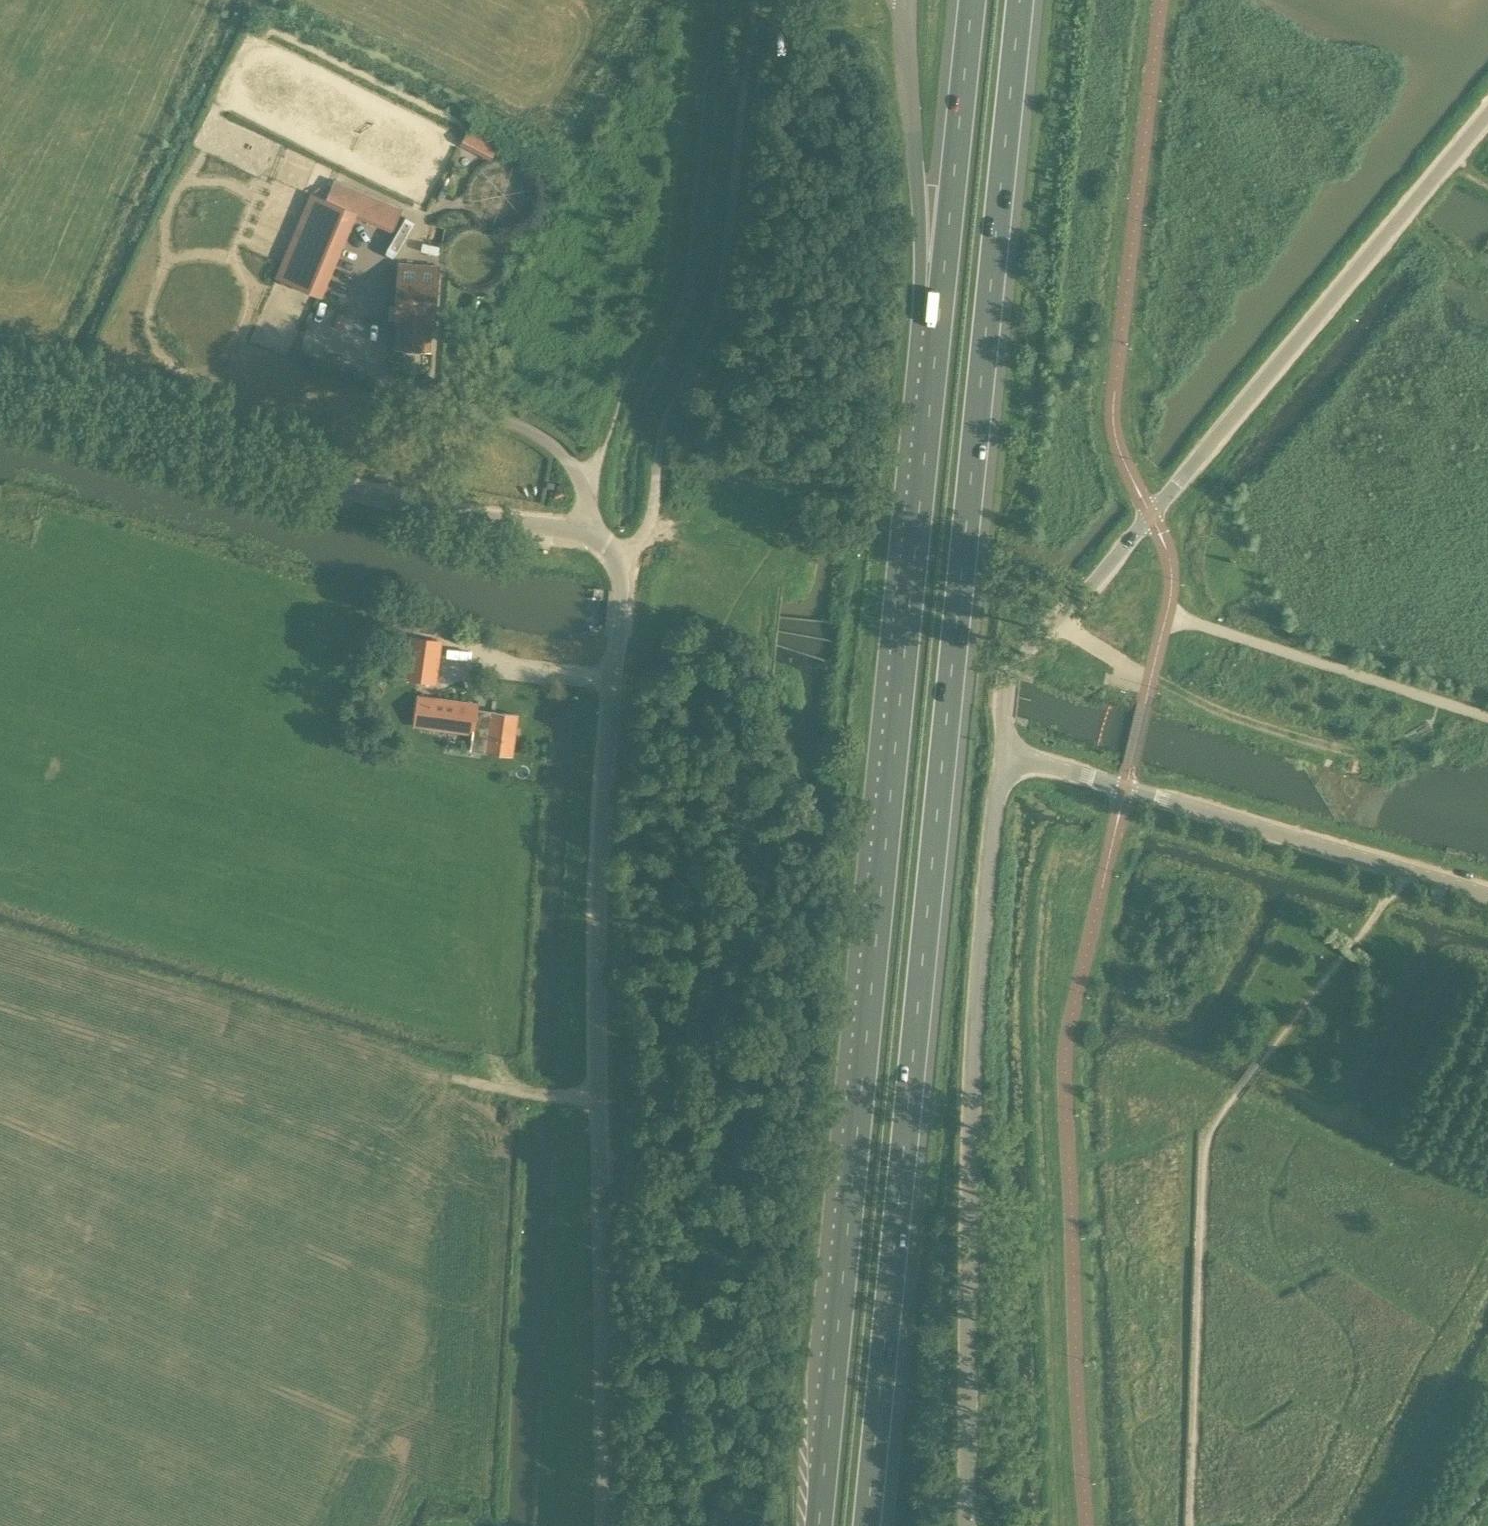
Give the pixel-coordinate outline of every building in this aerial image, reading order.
[(768,53),(787,54),(789,43),(769,41),(768,53)] [(488,158),(496,142),(465,126),(457,142),(488,158)] [(334,179),(325,200),(332,203),(353,212),(394,228),(402,207),(334,179)] [(280,276),(322,292),(353,212),(332,203),(310,194),(280,276)] [(428,351),(430,329),(433,329),(439,268),(399,264),(394,321),(397,321),(395,348),(428,351)] [(436,649),(421,647),(418,674),(432,676),(436,649)] [(473,733),(470,750),(511,756),(517,715),(477,709),(478,705),(419,696),(415,725),(425,726),(423,741),(449,745),(451,730),(473,733)]
